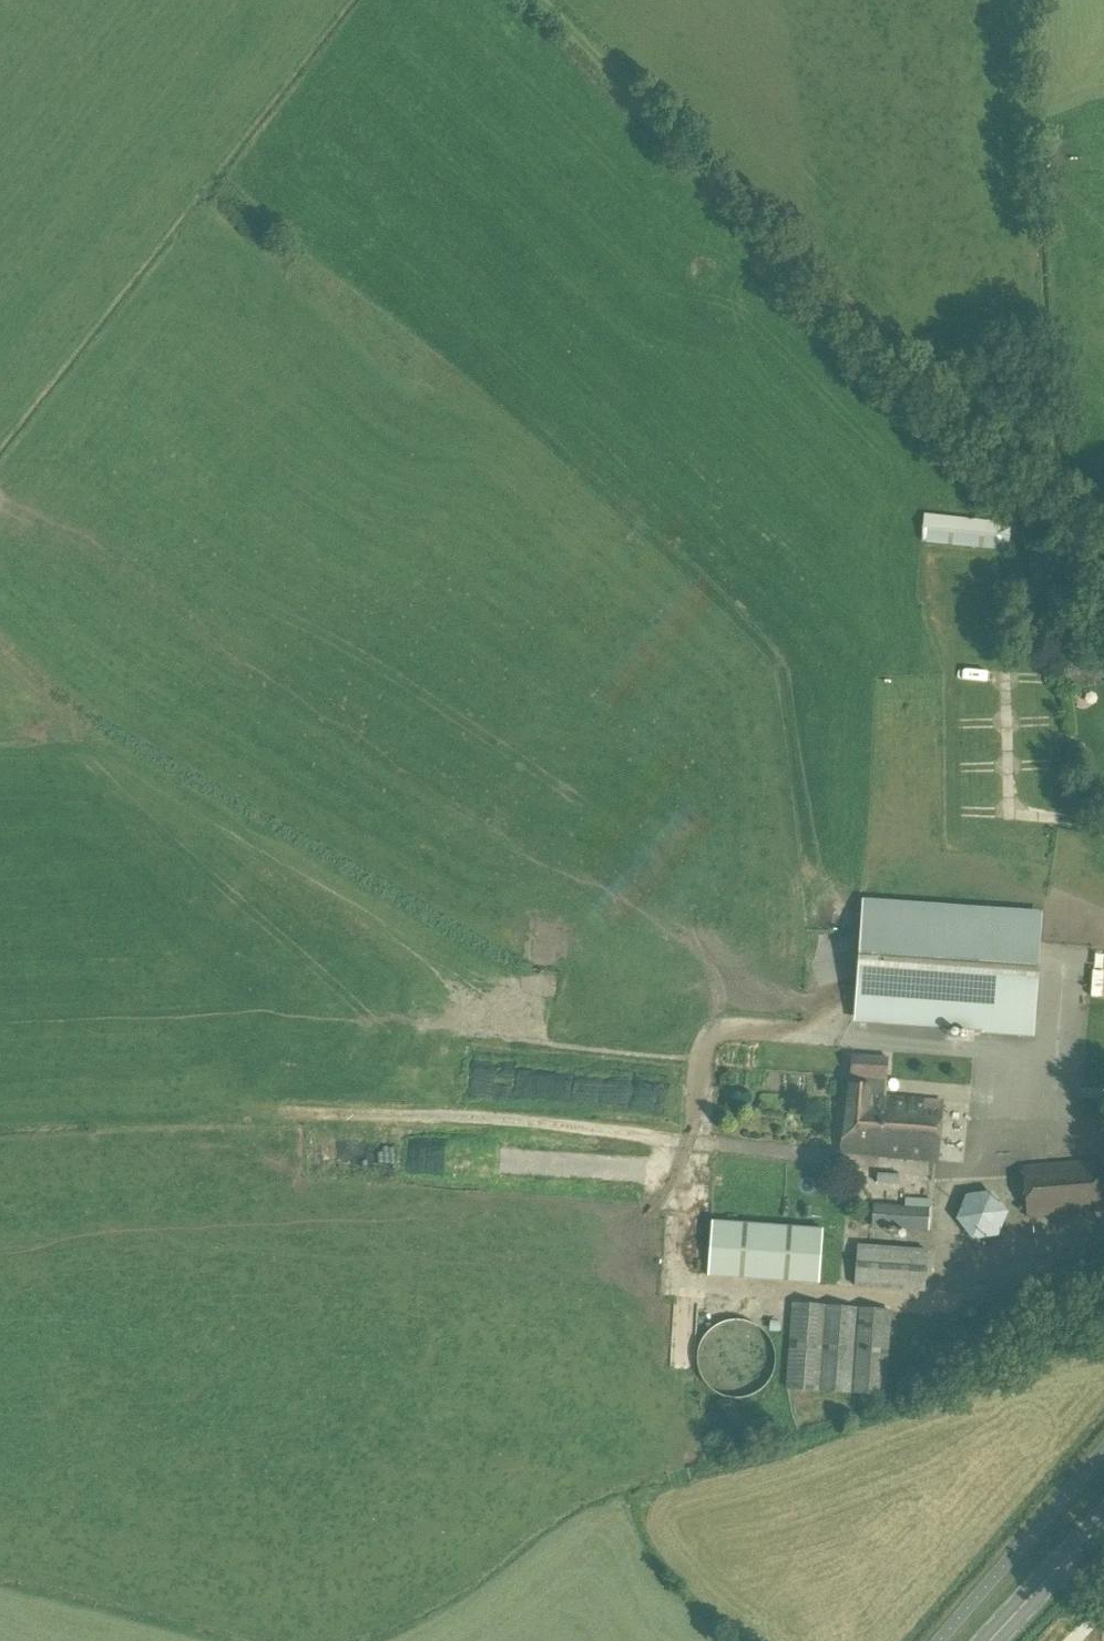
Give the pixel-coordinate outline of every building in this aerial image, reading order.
[(1009,527),(923,518),(920,544),(1009,553),(1009,527)] [(1051,566),(1061,564),(1060,555),(1030,558),(1033,590),(1053,589),(1051,566)] [(1033,1036),(1041,917),(864,905),(856,1018),(985,1026),(985,1033),(1033,1036)] [(842,1152),(937,1161),(943,1101),(885,1095),(889,1059),(852,1055),(842,1152)] [(1023,1165),(1027,1219),(1102,1212),(1099,1160),(1023,1165)] [(973,1241),(999,1237),(1009,1213),(993,1192),(967,1196),(958,1220),(973,1241)] [(930,1230),(931,1208),(873,1206),(873,1228),(906,1228),(930,1230)] [(709,1276),(820,1284),(824,1230),(713,1222),(709,1276)] [(855,1288),(926,1293),(929,1250),(858,1245),(855,1288)] [(788,1389),(886,1396),(891,1312),(794,1304),(788,1389)] [(697,1351),(696,1360),(697,1369),(700,1378),(707,1387),(715,1394),(726,1398),(737,1399),(746,1398),(755,1394),(762,1389),(768,1381),(773,1371),(775,1360),(773,1349),(769,1339),(762,1331),(755,1326),(747,1322),(737,1320),(726,1321),(716,1326),(707,1332),(700,1341),(697,1351)]
